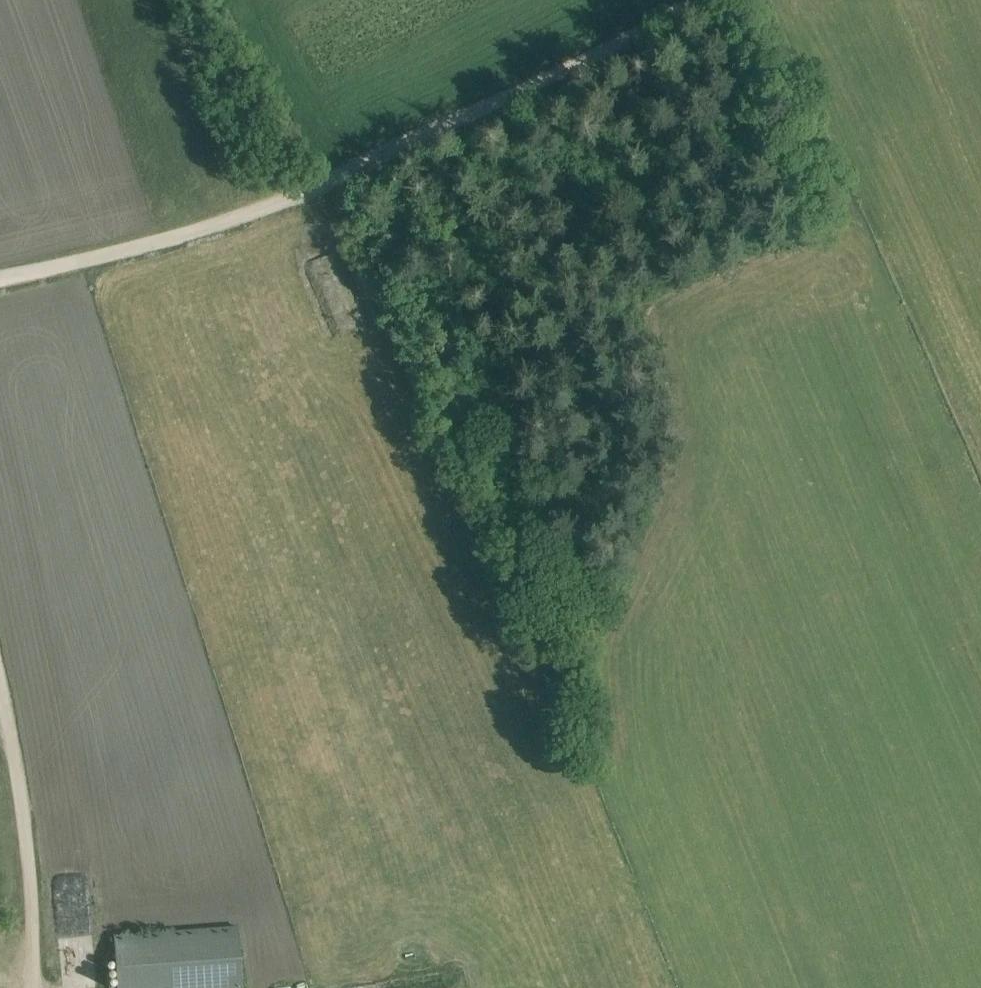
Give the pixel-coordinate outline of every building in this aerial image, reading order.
[(239,928),(114,936),(117,987),(243,987),(239,928)]
